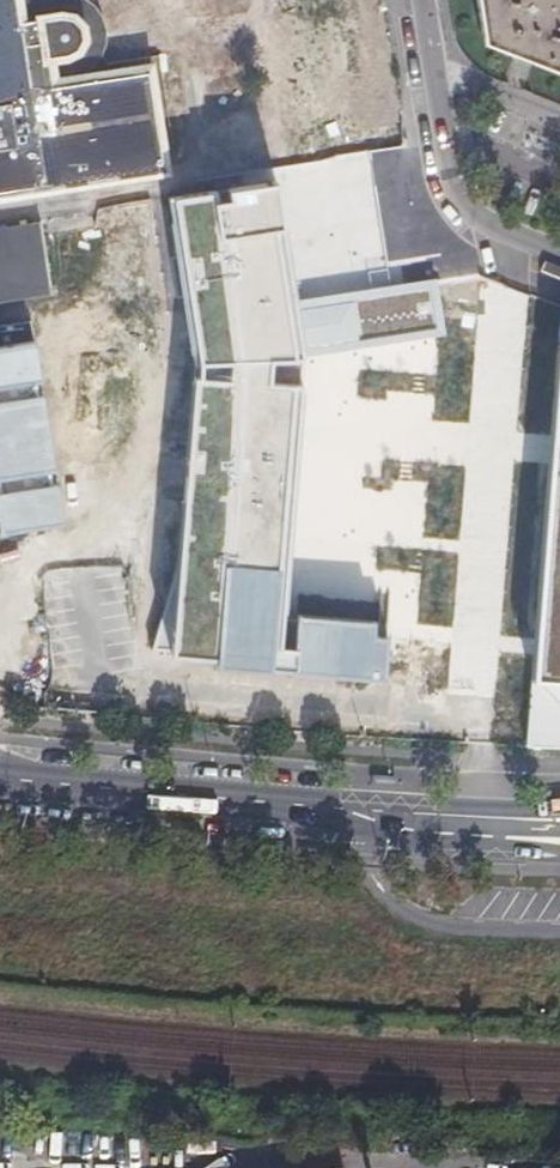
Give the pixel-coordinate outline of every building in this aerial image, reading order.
[(166,167),(148,69),(30,87),(16,0),(0,0),(0,193),(166,167)] [(343,0),(285,0),(323,239),(378,231),(343,0)] [(484,38),(559,68),(559,0),(478,0),(484,38)] [(39,219),(0,225),(0,299),(51,291),(39,219)] [(552,299),(509,738),(559,740),(559,302),(552,299)] [(378,331),(332,328),(330,358),(376,362),(378,331)] [(103,356),(63,360),(66,390),(50,392),(54,428),(76,425),(82,475),(115,471),(103,356)]
